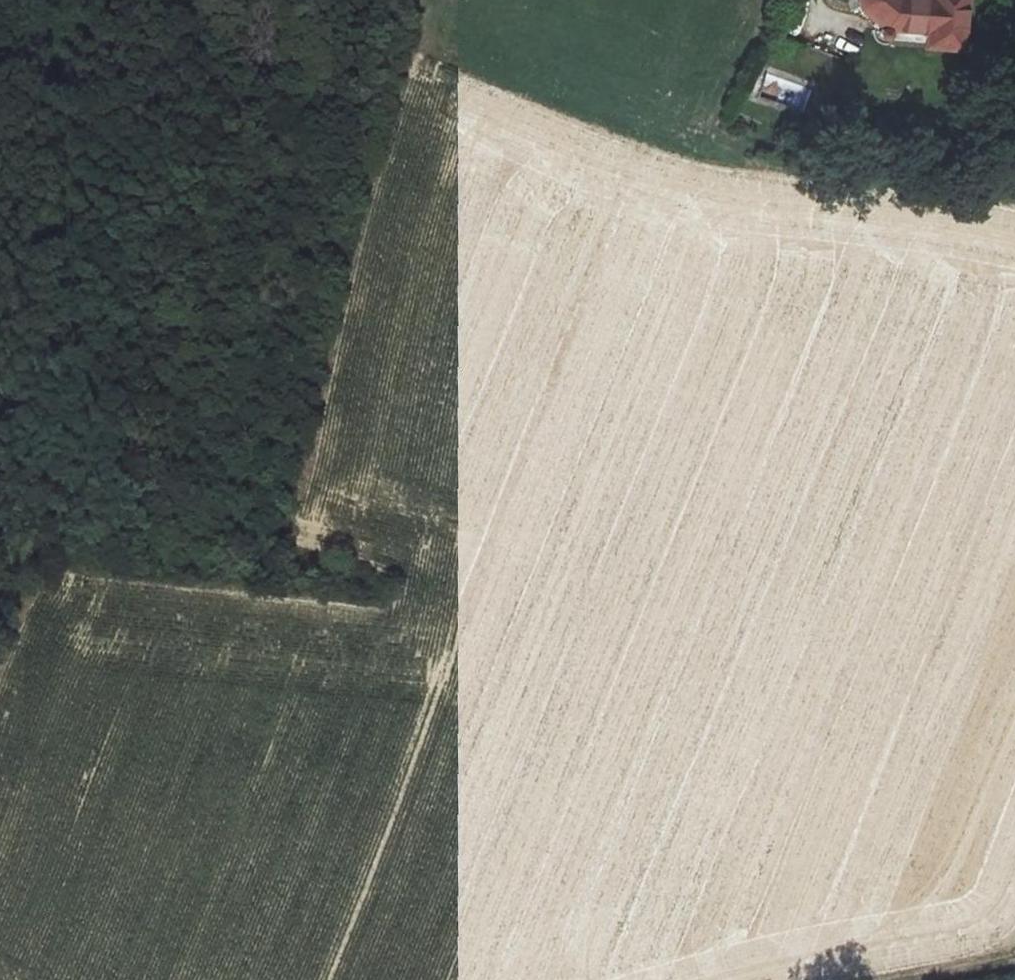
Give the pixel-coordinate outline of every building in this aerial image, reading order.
[(984,0),(848,0),(849,6),(854,17),(864,28),(864,36),(871,42),(878,50),(887,52),(891,19),(941,26),(939,46),(979,50),(984,0)]
